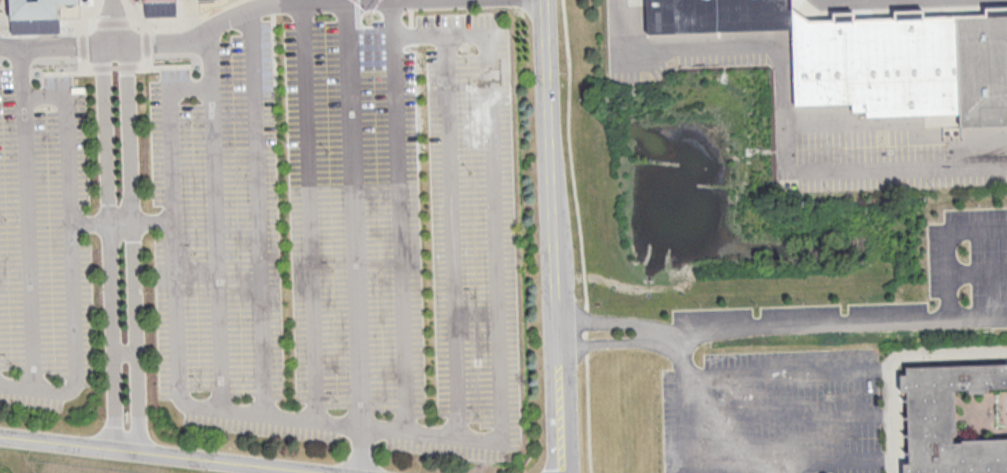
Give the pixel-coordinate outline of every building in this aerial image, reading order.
[(12,18),(60,17),(59,3),(80,2),(80,0),(11,0),(12,18)] [(652,34),(797,30),(799,106),(855,105),(856,113),(868,119),(963,116),(964,128),(1006,126),(1006,16),(812,22),(794,7),(794,0),(651,0),(652,34)] [(914,472),(1006,472),(1006,437),(963,439),(963,442),(953,442),(953,432),(956,432),(954,389),(969,388),(969,393),(987,392),(987,388),(1006,387),(1006,366),(911,370),(914,472)]
